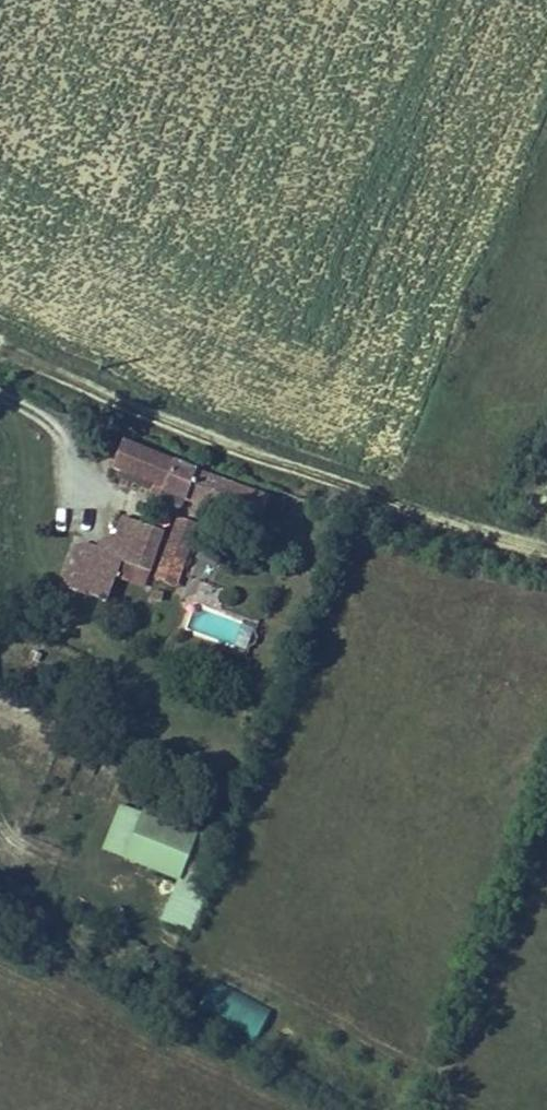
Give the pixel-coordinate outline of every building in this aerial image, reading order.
[(293,555),(306,523),(239,496),(159,464),(146,495),(225,527),(293,555)] [(222,548),(211,543),(190,587),(201,593),(222,548)] [(139,583),(154,587),(183,596),(194,558),(150,544),(141,575),(139,583)] [(231,553),(222,548),(201,593),(210,597),(231,553)] [(139,583),(141,575),(114,568),(105,572),(102,582),(108,588),(107,592),(98,596),(94,606),(101,615),(140,627),(154,587),(139,583)] [(170,825),(221,847),(228,831),(177,809),(170,825)] [(170,825),(151,817),(131,864),(201,894),(221,847),(170,825)] [(209,983),(198,1016),(259,1037),(271,1005),(209,983)]
